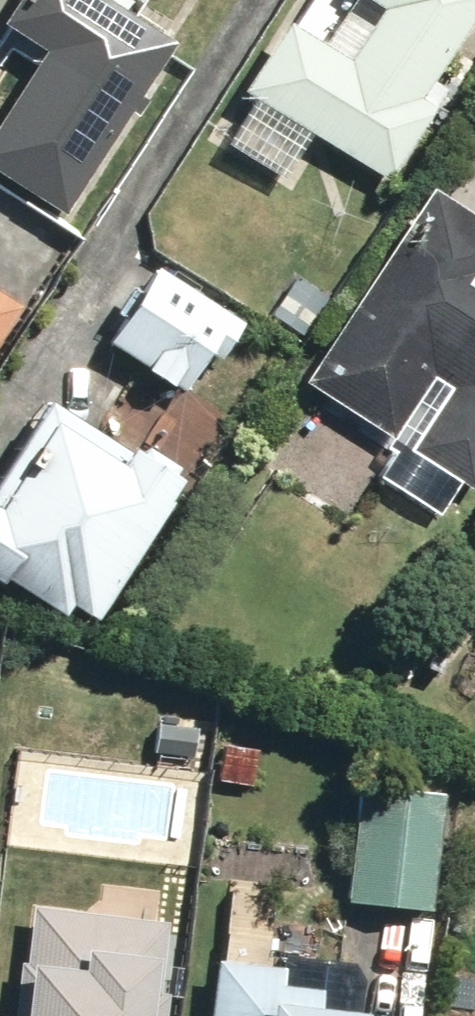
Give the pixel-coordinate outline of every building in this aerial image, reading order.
[(22,3),(5,30),(0,27),(0,42),(26,58),(0,100),(0,193),(51,225),(118,119),(125,123),(135,106),(123,99),(154,49),(120,28),(135,4),(129,0),(18,0),(22,3)] [(296,41),(275,29),(236,96),(251,105),(224,150),(276,180),(301,137),(379,182),(430,94),(414,85),(463,0),(320,0),(296,41)] [(414,195),(291,388),(389,451),(370,479),(433,519),(453,488),(466,496),(474,481),(474,235),(414,195)] [(209,366),(233,321),(137,269),(113,313),(115,314),(97,348),(138,370),(131,381),(155,394),(158,389),(173,397),(195,358),(209,366)] [(323,295),(290,276),(261,324),(294,344),(323,295)] [(0,299),(0,326),(12,306),(0,299)] [(41,620),(46,612),(73,630),(168,478),(129,455),(123,465),(28,406),(0,450),(0,594),(41,620)] [(252,751),(215,747),(210,785),(247,789),(252,751)] [(434,844),(436,795),(378,792),(376,816),(367,815),(366,829),(352,829),(349,829),(348,841),(343,841),(340,910),(425,915),(429,843),(434,844)] [(161,998),(150,997),(152,968),(157,969),(162,892),(103,888),(102,903),(93,902),(92,912),(39,908),(39,915),(24,914),(20,968),(9,967),(5,1015),(160,1015),(161,998)] [(201,962),(196,1015),(352,1015),(356,968),(225,955),(224,964),(201,962)]
